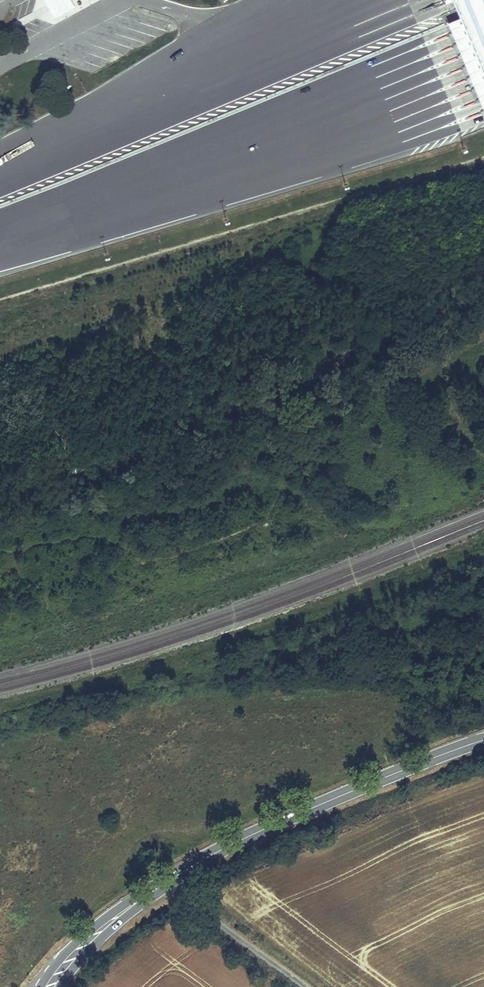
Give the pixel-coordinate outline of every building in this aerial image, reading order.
[(55,21),(76,9),(71,0),(66,0),(70,7),(56,14),(49,1),(50,0),(43,0),(55,21)] [(49,1),(56,14),(70,7),(66,0),(50,0),(49,1)] [(461,20),(454,22),(483,99),(483,0),(453,0),(461,20)]
